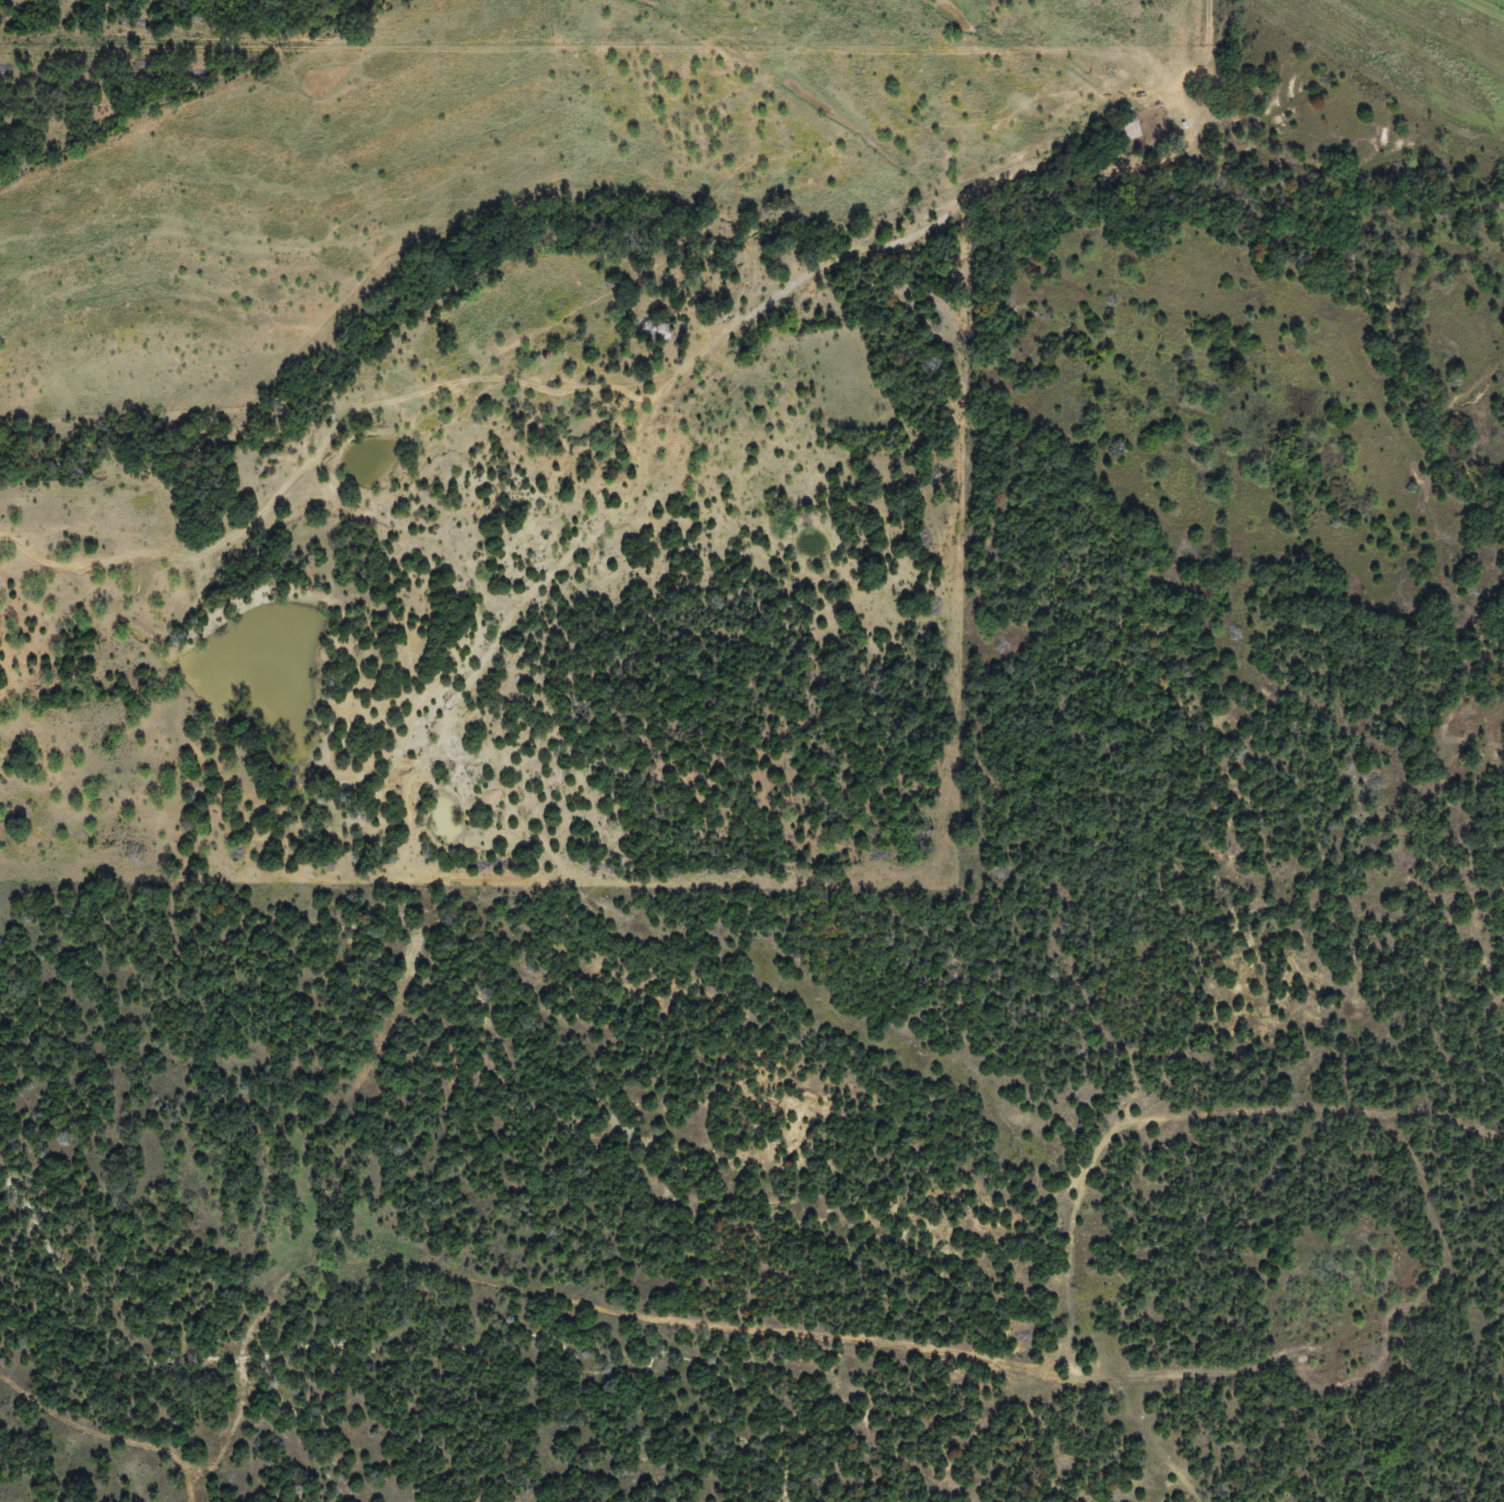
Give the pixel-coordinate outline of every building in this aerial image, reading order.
[(1125,142),(1114,121),(1131,113),(1142,134),(1125,142)] [(667,323),(667,337),(642,337),(642,323),(667,323)]
